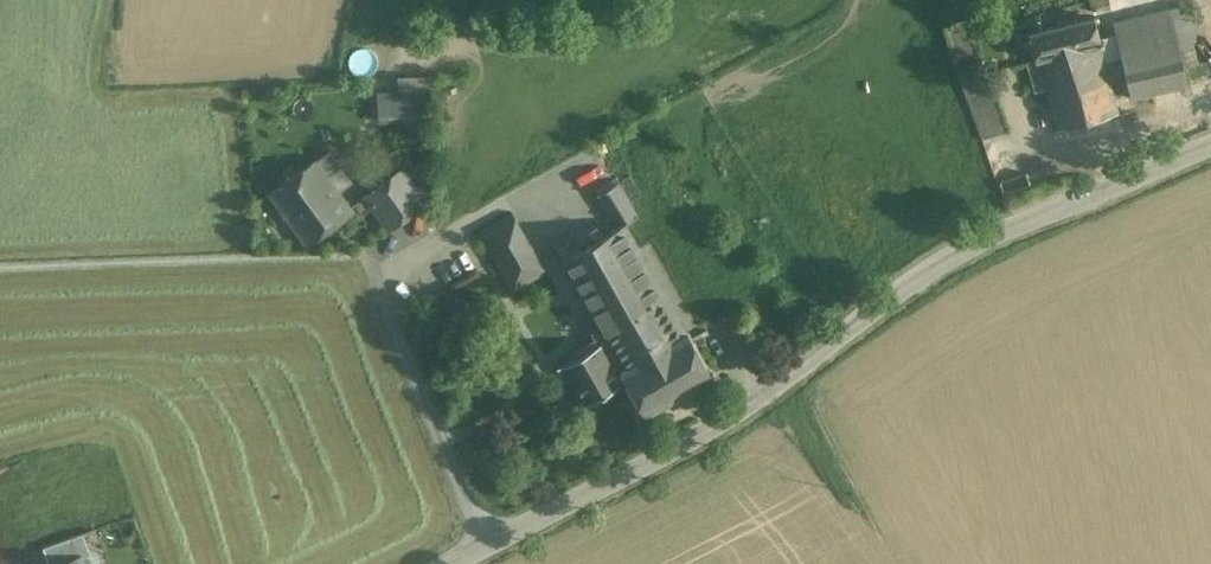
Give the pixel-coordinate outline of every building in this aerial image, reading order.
[(1098,12),(1035,28),(1041,53),(1043,52),(1103,37),(1104,37),(1098,12)] [(1200,63),(1194,36),(1180,39),(1186,66),(1200,63)] [(1103,37),(1043,52),(1060,123),(1120,109),(1112,74),(1107,55),(1103,37)] [(1180,39),(1122,52),(1126,71),(1132,97),(1190,85),(1186,66),(1180,39)] [(1126,71),(1122,52),(1107,55),(1112,74),(1126,71)] [(1009,127),(984,59),(959,68),(984,136),(1009,127)] [(435,77),(399,78),(399,89),(383,90),(386,118),(409,116),(409,115),(417,114),(415,89),(435,88),(435,77)] [(330,150),(271,191),(307,243),(352,210),(327,175),(341,165),(330,150)] [(402,169),(386,181),(393,191),(374,204),(389,227),(425,201),(402,169)] [(386,181),(367,194),(374,204),(393,191),(386,181)] [(638,214),(618,181),(598,193),(618,226),(619,226),(625,222),(638,214)] [(544,267),(513,213),(481,231),(513,289),(545,270),(545,271),(546,270),(545,269),(547,268),(546,267),(545,267),(544,267)] [(657,278),(625,222),(619,226),(618,226),(561,259),(606,339),(560,365),(560,364),(558,365),(582,405),(628,378),(647,411),(713,373),(689,330),(688,331),(657,277),(657,278)] [(43,546),(49,563),(88,563),(85,556),(91,554),(83,533),(43,546)]
